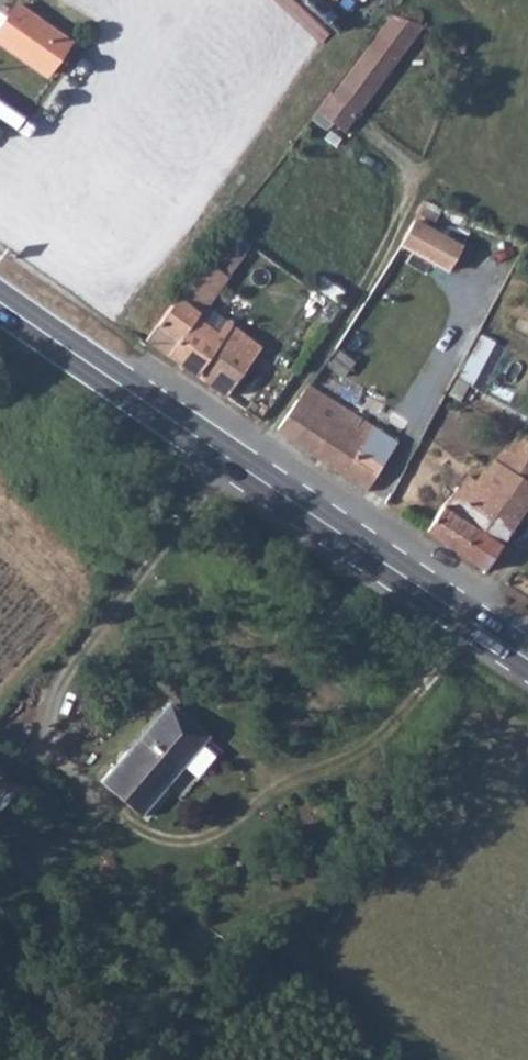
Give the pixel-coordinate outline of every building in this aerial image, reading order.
[(405,0),(400,0),(313,110),(344,133),(428,19),(427,13),(405,0)] [(0,26),(0,49),(42,80),(63,51),(10,12),(0,26)] [(444,47),(453,52),(462,34),(455,29),(444,47)] [(241,234),(248,224),(235,211),(226,223),(241,234)] [(412,213),(397,242),(447,268),(462,238),(412,213)] [(176,286),(134,339),(221,398),(262,345),(203,301),(227,267),(204,251),(176,286)] [(319,314),(327,319),(336,306),(330,300),(319,314)] [(443,396),(460,405),(468,391),(452,381),(443,396)] [(303,384),(271,432),(364,494),(396,445),(303,384)] [(426,535),(477,569),(527,489),(527,440),(520,435),(488,487),(478,481),(451,500),(426,535)] [(206,721),(167,695),(133,748),(129,746),(106,779),(152,810),(206,721)] [(0,781),(0,816),(16,792),(0,781)]
